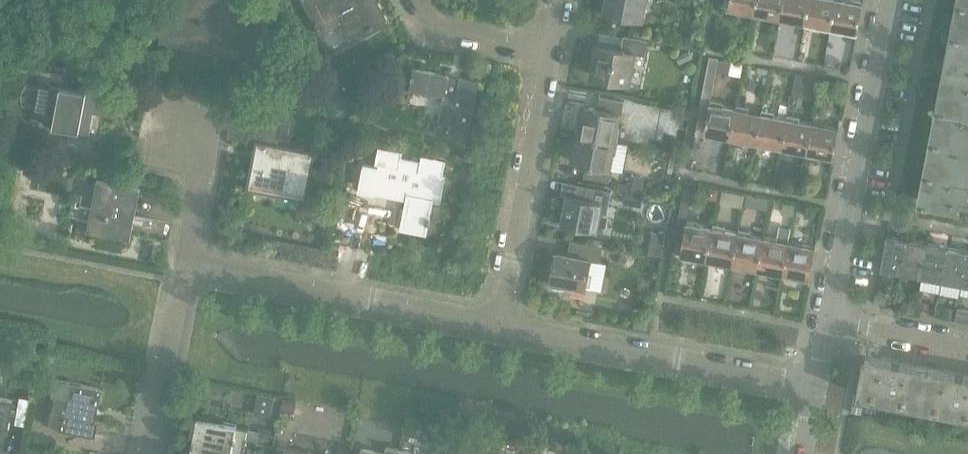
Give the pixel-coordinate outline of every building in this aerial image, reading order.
[(321,31),(341,20),(352,40),(388,19),(377,0),(304,0),(321,31)] [(603,13),(615,16),(614,18),(618,19),(619,16),(644,21),(644,20),(639,19),(643,0),(605,0),(603,13)] [(729,8),(755,13),(757,0),(730,0),(729,8)] [(755,13),(780,18),(784,0),(757,0),(755,13)] [(780,18),(806,23),(810,0),(784,0),(780,18)] [(806,23),(831,28),(837,0),(810,0),(806,23)] [(845,0),(837,0),(831,28),(857,33),(863,3),(845,0)] [(945,63),(918,200),(961,208),(967,171),(967,0),(957,0),(945,63)] [(591,73),(591,75),(630,82),(636,54),(646,56),(649,40),(624,36),(621,50),(596,45),(596,47),(597,47),(592,73),(591,73)] [(676,57),(680,66),(693,60),(688,51),(676,57)] [(710,57),(708,70),(717,72),(719,59),(710,57)] [(719,59),(717,72),(730,74),(732,61),(719,59)] [(449,78),(449,76),(414,68),(410,91),(411,91),(411,89),(445,96),(439,122),(437,121),(435,134),(450,137),(451,133),(469,136),(479,82),(460,78),(460,80),(449,78)] [(717,72),(708,70),(705,82),(714,84),(717,72)] [(797,72),(793,94),(816,98),(821,76),(797,72)] [(714,84),(705,82),(703,94),(712,96),(714,84)] [(112,116),(114,106),(122,107),(124,93),(81,85),(80,91),(51,86),(44,125),(90,134),(94,113),(112,116)] [(262,93),(253,98),(261,112),(269,107),(262,93)] [(712,96),(703,94),(701,107),(709,108),(710,103),(711,103),(712,96)] [(579,119),(576,132),(579,133),(578,137),(614,144),(620,115),(622,115),(625,102),(600,97),(597,109),(584,107),(582,120),(579,119)] [(304,198),(313,153),(275,146),(277,138),(289,140),(292,120),(280,99),(269,106),(276,119),(275,122),(254,118),(249,142),(258,144),(250,187),(256,189),(255,191),(271,194),(271,192),(304,198)] [(736,108),(711,103),(710,103),(709,108),(707,121),(705,133),(731,138),(736,108)] [(709,108),(701,107),(698,119),(707,121),(709,108)] [(762,113),(736,108),(731,138),(756,143),(762,113)] [(788,118),(762,113),(756,143),(782,148),(788,118)] [(813,123),(788,118),(782,148),(807,153),(813,123)] [(839,128),(813,123),(807,153),(833,158),(839,128)] [(614,144),(578,137),(577,147),(573,146),(571,158),(575,158),(574,162),(587,165),(584,177),(609,182),(612,169),(610,168),(614,144)] [(402,225),(401,229),(427,234),(429,223),(430,224),(431,218),(430,217),(433,200),(441,202),(446,176),(380,163),(379,167),(364,164),(359,192),(375,195),(376,189),(408,195),(405,209),(402,209),(399,224),(402,225)] [(630,175),(627,189),(642,192),(645,178),(630,175)] [(97,180),(92,210),(88,231),(131,239),(141,188),(97,180)] [(686,182),(684,194),(693,196),(695,184),(686,182)] [(567,196),(566,200),(568,200),(564,222),(562,222),(562,223),(597,230),(600,216),(607,218),(612,191),(587,187),(585,199),(567,196)] [(627,190),(624,204),(641,207),(643,194),(627,190)] [(693,196),(684,194),(682,206),(691,207),(693,196)] [(784,203),(782,214),(795,217),(797,205),(784,203)] [(691,207),(682,206),(679,217),(688,219),(691,207)] [(688,219),(679,217),(677,229),(686,231),(687,223),(688,223),(688,219)] [(713,228),(688,223),(687,223),(686,231),(683,243),(681,255),(707,260),(713,228)] [(739,233),(713,228),(707,260),(733,265),(739,233)] [(686,231),(677,229),(675,241),(683,243),(686,231)] [(764,237),(739,233),(733,265),(758,270),(764,237)] [(881,268),(903,273),(910,240),(888,235),(881,268)] [(764,237),(758,270),(784,275),(790,242),(764,237)] [(930,244),(910,240),(903,273),(924,277),(930,244)] [(603,247),(571,241),(568,255),(556,253),(551,282),(553,282),(552,286),(565,289),(566,285),(586,289),(592,260),(600,262),(603,247)] [(816,247),(790,242),(784,275),(810,280),(816,247)] [(951,248),(930,244),(924,277),(945,281),(951,248)] [(951,248),(945,281),(962,284),(967,255),(967,251),(951,248)] [(956,321),(967,323),(967,308),(959,306),(956,321)] [(857,394),(915,405),(923,366),(865,355),(857,394)] [(923,366),(915,405),(967,416),(967,375),(923,366)] [(48,426),(56,427),(56,430),(94,437),(97,420),(95,420),(101,390),(101,389),(69,382),(66,397),(54,395),(48,426)] [(258,394),(255,414),(271,417),(275,397),(258,394)] [(7,430),(12,400),(0,398),(0,428),(7,430)] [(852,407),(851,414),(862,416),(864,409),(852,407)] [(193,445),(191,453),(244,453),(249,429),(237,427),(237,425),(198,418),(192,445),(193,445)] [(272,430),(259,427),(256,441),(270,444),(272,430)] [(527,453),(542,453),(543,447),(529,444),(527,453)]
